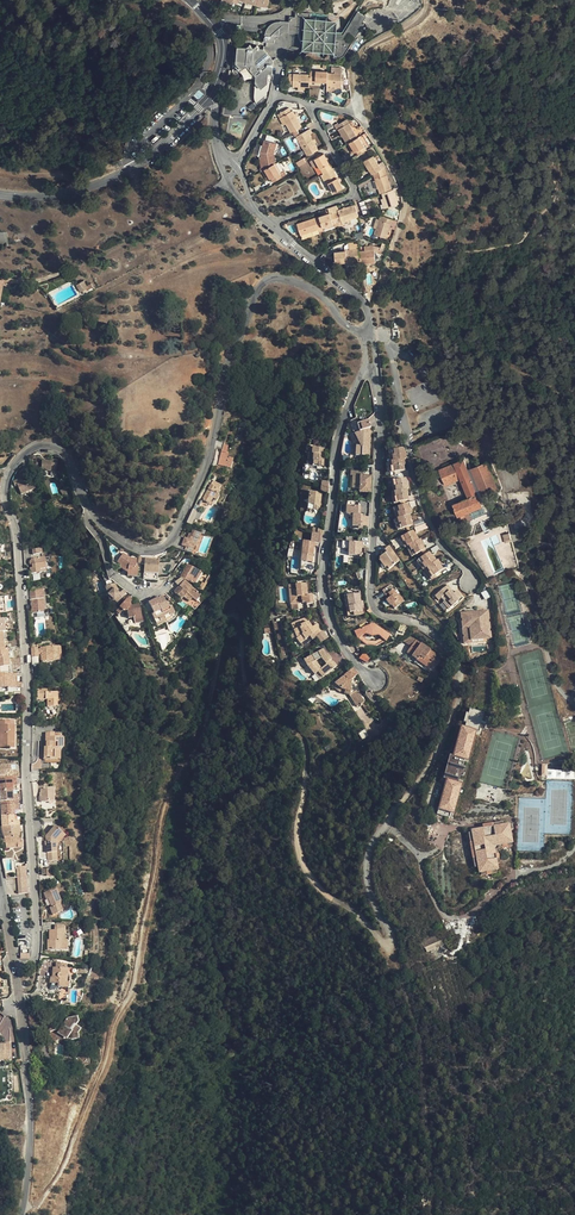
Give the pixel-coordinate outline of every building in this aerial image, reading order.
[(283,32),(296,32),(300,13),(296,12),(295,17),(290,17),(289,22),(280,21),(280,22),(277,22),(274,23),(270,25),(267,29),(266,31),(265,34),(264,42),(275,42),(275,39),(283,32)] [(344,34),(337,34),(335,52),(334,57),(337,58),(339,57),(341,57),(344,55),(348,48),(352,42),(346,38),(350,32),(356,36),(364,24),(362,23),(366,17),(358,12),(344,34)] [(303,50),(335,52),(337,34),(338,20),(310,18),(311,13),(300,13),(296,32),(299,33),(299,38),(301,41),(303,46),(303,50)] [(380,23),(386,29),(393,23),(388,17),(380,23)] [(263,54),(264,49),(260,49),(257,45),(254,48),(253,48),(250,45),(247,47),(238,47),(236,63),(242,70),(247,65),(256,76),(255,83),(268,84),(268,74),(272,74),(273,60),(268,60),(263,54)] [(273,60),(264,49),(263,54),(268,60),(273,60)] [(327,82),(327,91),(331,91),(331,90),(336,90),(336,89),(336,87),(341,87),(342,67),(335,67),(335,73),(328,73),(327,82)] [(317,82),(327,82),(328,73),(328,71),(310,70),(310,74),(310,81),(317,82)] [(310,74),(289,73),(289,76),(287,76),(286,84),(293,85),(293,86),(296,86),(304,87),(309,87),(309,84),(310,81),(310,74)] [(167,104),(170,107),(177,101),(174,97),(167,104)] [(292,131),(303,125),(297,115),(296,113),(294,109),(293,110),(290,106),(279,113),(281,117),(283,115),(292,131)] [(359,136),(361,135),(360,133),(364,130),(361,125),(357,128),(353,121),(352,120),(351,119),(350,119),(348,119),(347,119),(338,124),(337,122),(334,124),(337,130),(338,129),(347,144),(349,142),(359,136)] [(307,156),(318,149),(310,134),(312,133),(309,129),(296,136),(298,140),(303,148),(307,156)] [(367,150),(359,136),(349,142),(355,152),(356,151),(359,155),(367,150)] [(275,163),(276,163),(274,153),(277,143),(264,139),(260,152),(264,169),(274,163),(275,163)] [(349,142),(347,144),(353,153),(355,152),(349,142)] [(323,174),(332,168),(327,160),(326,157),(324,153),(311,161),(314,166),(318,164),(323,174)] [(376,160),(375,157),(373,155),(364,161),(367,165),(370,170),(372,174),(373,173),(384,166),(382,163),(379,164),(376,160)] [(282,177),(274,163),(264,169),(265,170),(269,177),(270,179),(272,178),(274,182),(282,177)] [(392,189),(384,166),(373,173),(375,180),(373,181),(376,189),(378,188),(380,193),(382,192),(392,189)] [(338,179),(332,168),(323,174),(328,182),(334,192),(343,187),(340,181),(338,179)] [(392,189),(382,192),(382,194),(383,198),(387,207),(399,203),(394,188),(392,189)] [(358,217),(354,205),(338,210),(338,212),(334,213),(338,226),(350,222),(349,220),(358,217)] [(333,227),(338,226),(334,213),(330,214),(330,213),(319,216),(323,227),(324,227),(332,224),(333,227)] [(392,219),(380,215),(379,219),(376,227),(374,234),(386,238),(392,219)] [(323,227),(319,216),(297,224),(301,235),(318,229),(319,231),(323,230),(323,227)] [(360,264),(370,263),(376,262),(374,245),(364,246),(365,251),(359,251),(360,260),(360,263),(360,264)] [(359,251),(359,249),(334,252),(336,263),(344,262),(360,260),(359,251)] [(74,285),(78,293),(85,288),(86,290),(91,287),(88,284),(84,287),(81,281),(74,285)] [(369,456),(370,436),(367,435),(368,429),(371,428),(368,421),(357,424),(359,432),(361,436),(356,438),(362,450),(356,449),(355,455),(369,456)] [(323,467),(324,448),(312,447),(312,454),(313,454),(312,461),(318,461),(318,466),(323,467)] [(403,449),(393,451),(393,456),(391,456),(392,462),(391,462),(391,467),(393,467),(394,472),(404,471),(403,465),(404,465),(404,460),(405,460),(405,454),(403,454),(403,449)] [(221,452),(218,465),(231,469),(233,462),(231,462),(232,459),(227,457),(228,453),(221,452)] [(51,460),(42,460),(41,470),(57,471),(58,459),(51,459),(51,460)] [(459,516),(482,506),(483,504),(464,460),(463,460),(440,470),(446,485),(462,479),(469,498),(454,504),(459,516)] [(499,487),(488,460),(471,467),(483,495),(499,488),(499,487)] [(360,485),(359,492),(370,493),(371,476),(353,475),(352,484),(360,485)] [(21,478),(13,481),(15,486),(17,485),(21,494),(35,489),(30,479),(23,482),(21,478)] [(405,479),(395,481),(396,486),(394,486),(395,492),(394,492),(395,498),(397,497),(398,503),(408,501),(406,495),(408,495),(407,490),(409,489),(407,484),(406,484),(405,479)] [(210,485),(202,500),(209,504),(212,498),(216,501),(219,495),(218,494),(220,490),(218,489),(221,484),(214,480),(211,486),(210,485)] [(314,506),(313,510),(319,511),(321,493),(309,492),(308,505),(314,506)] [(407,504),(397,507),(398,512),(397,513),(398,518),(397,519),(398,524),(400,524),(401,529),(411,526),(410,520),(411,520),(409,515),(411,515),(409,509),(408,509),(407,504)] [(360,517),(360,515),(360,506),(346,506),(346,514),(353,517),(352,527),(367,527),(368,517),(363,517),(360,517)] [(196,514),(191,512),(186,523),(192,524),(196,514)] [(414,528),(417,532),(427,527),(425,523),(414,528)] [(201,534),(192,531),(191,534),(189,533),(187,539),(184,538),(181,546),(186,548),(184,551),(192,554),(194,547),(196,547),(201,534)] [(412,532),(403,537),(405,541),(404,542),(406,547),(408,546),(411,551),(412,550),(415,555),(424,550),(421,545),(423,544),(420,540),(418,541),(415,536),(414,536),(412,532)] [(301,555),(307,556),(306,562),(312,562),(314,542),(321,543),(322,535),(321,534),(312,533),(311,542),(303,541),(301,555)] [(363,543),(342,542),(342,549),(348,549),(348,556),(359,556),(359,547),(363,547),(363,543)] [(383,562),(386,567),(388,569),(399,561),(389,546),(384,550),(386,553),(379,558),(382,563),(383,562)] [(128,570),(128,573),(127,576),(137,576),(138,567),(136,567),(137,558),(130,557),(123,553),(117,563),(120,565),(119,567),(124,570),(125,568),(128,570)] [(428,553),(420,558),(423,563),(421,564),(425,569),(426,568),(429,572),(431,571),(434,576),(442,570),(439,565),(440,565),(437,560),(436,561),(433,557),(431,557),(428,553)] [(40,570),(46,569),(44,558),(31,560),(30,561),(29,562),(29,564),(31,566),(32,566),(32,568),(30,568),(30,574),(40,573),(40,570)] [(157,580),(159,559),(145,558),(143,579),(157,580)] [(384,568),(386,567),(383,562),(382,563),(379,558),(377,559),(384,568)] [(199,588),(207,576),(188,564),(180,577),(199,588)] [(209,577),(207,576),(199,588),(201,589),(209,577)] [(195,601),(200,595),(180,578),(175,582),(179,587),(174,593),(181,599),(183,597),(187,593),(195,601)] [(105,587),(108,595),(117,603),(126,593),(122,590),(119,594),(118,592),(116,584),(114,584),(105,587)] [(288,586),(290,604),(306,603),(306,604),(313,603),(312,595),(306,596),(305,584),(288,586)] [(447,585),(434,596),(438,600),(445,595),(450,601),(448,602),(452,607),(458,601),(458,600),(462,597),(456,591),(452,594),(450,591),(451,590),(447,585)] [(385,600),(390,606),(392,610),(406,600),(403,596),(396,588),(390,592),(387,587),(382,591),(385,595),(388,593),(390,596),(385,600)] [(43,590),(29,591),(31,613),(44,612),(43,590)] [(192,598),(187,593),(183,597),(189,602),(192,598)] [(361,607),(361,602),(359,593),(346,595),(349,613),(362,611),(361,607)] [(169,614),(170,616),(175,613),(171,607),(170,608),(168,604),(166,604),(163,597),(156,601),(155,600),(149,603),(154,614),(152,615),(154,620),(159,618),(160,620),(164,617),(164,616),(169,614)] [(120,608),(123,611),(126,610),(128,619),(134,618),(135,623),(143,622),(139,604),(130,606),(130,603),(127,600),(120,608)] [(390,606),(385,600),(382,603),(386,609),(390,606)] [(468,618),(467,613),(460,614),(462,629),(463,644),(470,643),(470,641),(470,636),(483,635),(483,639),(490,639),(488,613),(480,614),(480,616),(468,618)] [(160,620),(155,622),(157,626),(166,621),(165,618),(164,617),(160,620)] [(313,634),(316,637),(323,631),(317,623),(312,627),(308,622),(306,618),(304,618),(291,624),(294,629),(294,630),(297,638),(297,639),(300,643),(313,634)] [(10,666),(8,650),(5,650),(3,632),(5,632),(4,619),(0,619),(0,667),(10,666)] [(373,624),(357,630),(359,637),(362,635),(365,633),(372,636),(379,634),(382,637),(385,640),(386,640),(390,634),(373,624)] [(313,634),(300,643),(302,647),(316,637),(313,634)] [(368,640),(362,635),(359,637),(358,637),(366,644),(376,645),(385,640),(382,637),(375,641),(368,640)] [(405,642),(411,646),(416,639),(410,635),(405,642)] [(428,667),(429,666),(434,659),(437,654),(416,639),(411,646),(406,652),(428,667)] [(40,649),(41,655),(41,662),(60,661),(59,647),(40,648),(40,649)] [(318,671),(322,677),(336,666),(331,659),(328,655),(327,653),(325,648),(304,659),(307,665),(314,674),(315,674),(318,671)] [(366,662),(369,658),(363,653),(360,658),(366,662)] [(434,659),(429,666),(433,669),(438,662),(434,659)] [(358,674),(352,668),(335,683),(342,689),(345,689),(351,691),(356,707),(364,703),(359,694),(356,686),(351,687),(352,679),(358,674)] [(16,675),(1,674),(0,674),(0,688),(4,688),(4,687),(16,687),(16,682),(16,675)] [(45,690),(37,690),(37,700),(45,700),(45,699),(47,699),(47,707),(57,707),(57,702),(60,702),(60,693),(45,693),(45,690)] [(446,780),(437,814),(450,817),(451,813),(455,813),(477,732),(480,733),(485,713),(470,709),(469,714),(466,713),(463,722),(467,723),(466,727),(461,726),(453,756),(450,755),(444,779),(446,780)] [(0,725),(0,734),(0,743),(5,743),(4,748),(10,748),(10,743),(14,744),(15,725),(10,725),(10,721),(0,720),(0,725)] [(362,739),(368,735),(364,730),(358,733),(362,739)] [(44,760),(57,760),(58,748),(61,748),(63,748),(63,737),(54,737),(54,733),(45,733),(45,742),(47,742),(47,747),(44,747),(44,760)] [(12,776),(12,780),(17,780),(16,770),(11,770),(9,770),(9,765),(0,765),(0,776),(12,776)] [(17,780),(12,780),(12,776),(0,776),(0,792),(13,791),(12,786),(17,785),(17,780)] [(40,789),(40,793),(41,796),(41,802),(54,801),(53,789),(40,789)] [(13,801),(13,806),(18,805),(18,795),(13,795),(13,791),(0,792),(0,801),(13,801)] [(18,805),(13,806),(13,801),(0,801),(0,808),(1,816),(14,816),(14,811),(19,810),(18,805)] [(1,827),(20,826),(19,820),(14,821),(14,816),(1,816),(1,827)] [(473,867),(474,873),(485,871),(481,850),(490,849),(492,846),(491,841),(507,839),(505,824),(499,825),(478,828),(467,830),(469,841),(473,867)] [(20,826),(1,827),(5,844),(5,849),(17,848),(22,848),(23,840),(18,840),(20,831),(20,828),(20,826)] [(57,860),(56,840),(62,832),(55,826),(45,836),(46,842),(46,846),(47,861),(57,860)] [(66,836),(62,832),(56,840),(59,843),(66,836)] [(485,871),(493,870),(490,849),(481,850),(485,871)] [(18,894),(28,893),(26,867),(16,868),(18,894)] [(62,903),(56,888),(44,893),(46,900),(48,899),(51,907),(50,908),(53,915),(63,911),(60,904),(62,903)] [(47,950),(62,950),(62,945),(62,940),(64,940),(64,925),(54,926),(55,930),(49,930),(49,940),(49,943),(47,943),(47,950)] [(425,951),(442,946),(439,935),(422,940),(425,951)] [(58,987),(65,988),(65,982),(67,983),(68,969),(66,969),(66,964),(56,963),(55,968),(53,967),(52,973),(52,977),(50,977),(50,983),(55,984),(55,983),(58,984),(58,987)] [(58,1032),(64,1036),(66,1032),(69,1034),(69,1040),(78,1038),(77,1033),(80,1029),(75,1026),(77,1021),(77,1017),(67,1019),(58,1032)] [(45,1023),(49,1032),(58,1028),(55,1019),(45,1023)] [(3,1057),(3,1061),(8,1061),(8,1058),(9,1058),(9,1045),(0,1045),(0,1057),(3,1057)]
